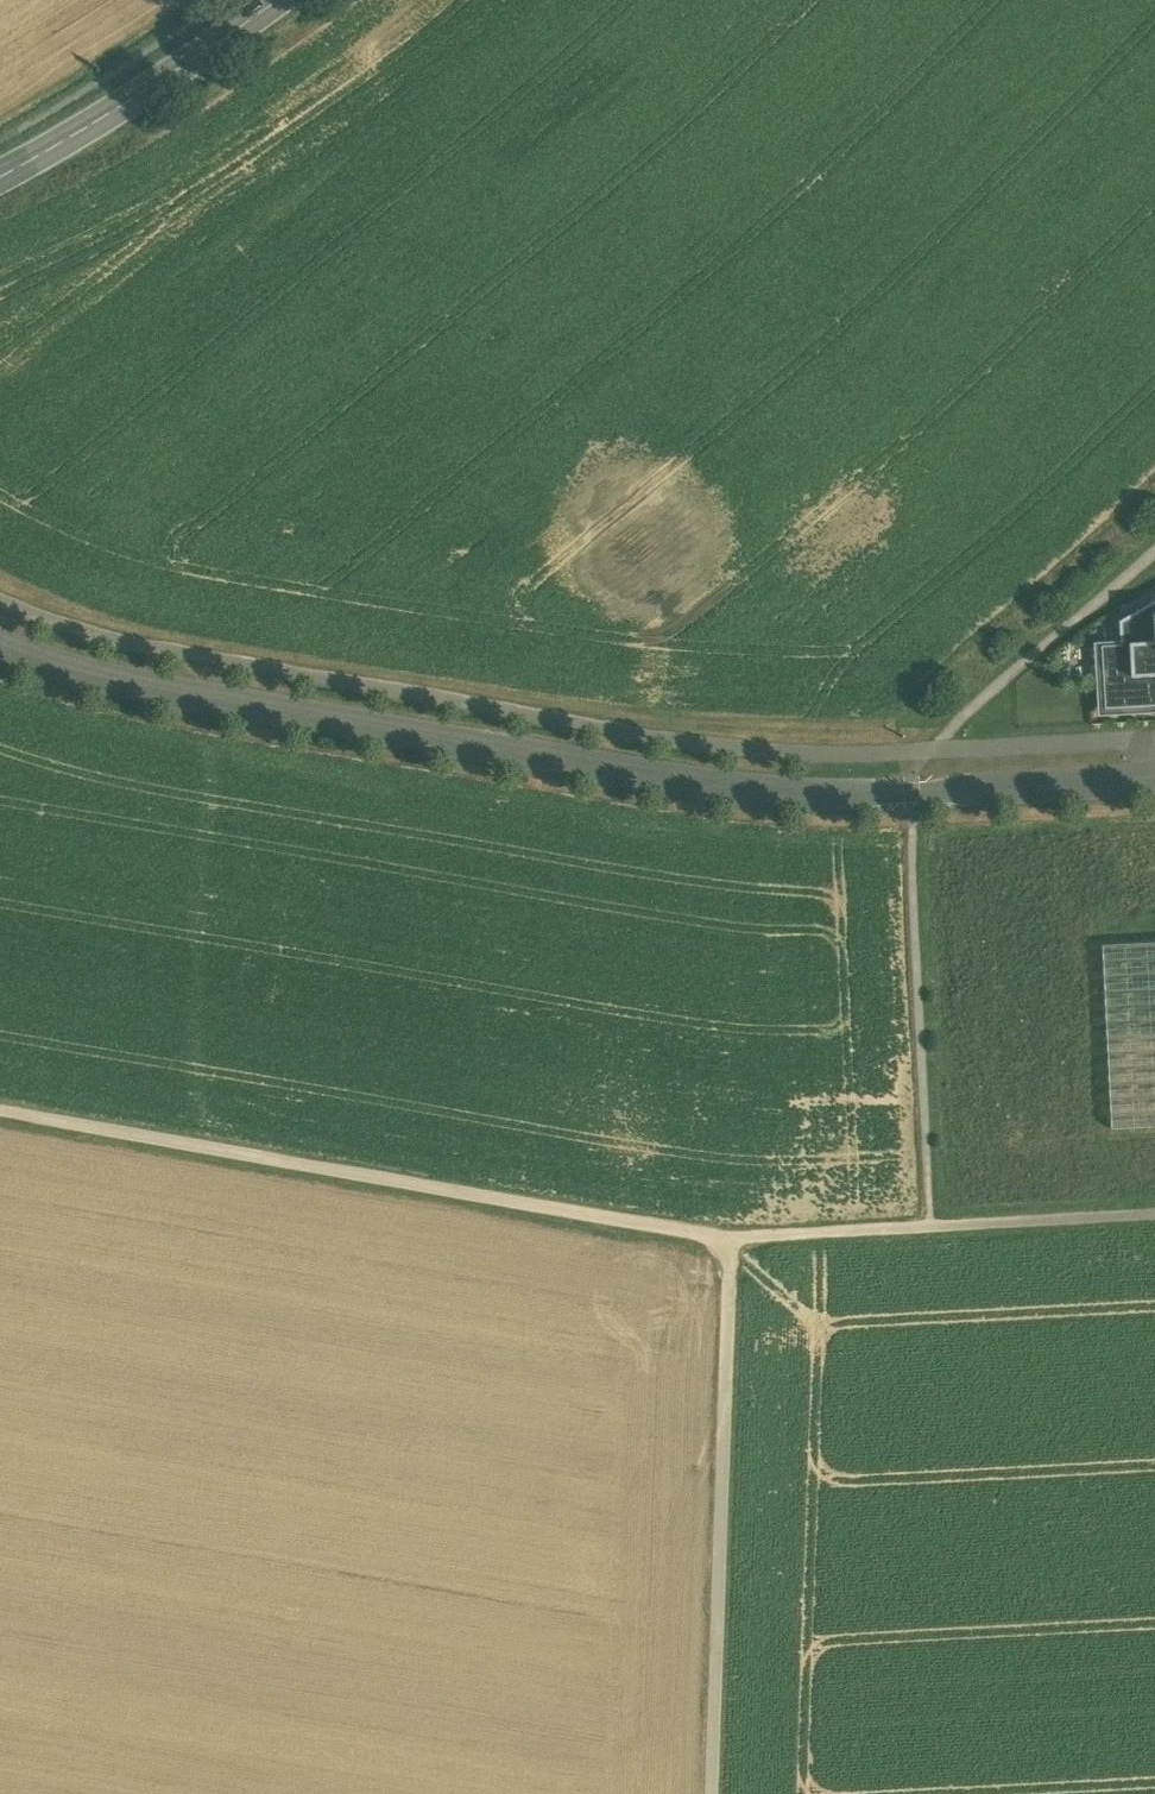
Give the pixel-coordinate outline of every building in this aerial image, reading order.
[(1109,709),(1154,707),(1154,604),(1123,624),(1125,672),(1107,673),(1109,709)] [(1104,947),(1114,1131),(1154,1128),(1154,944),(1104,947)]
